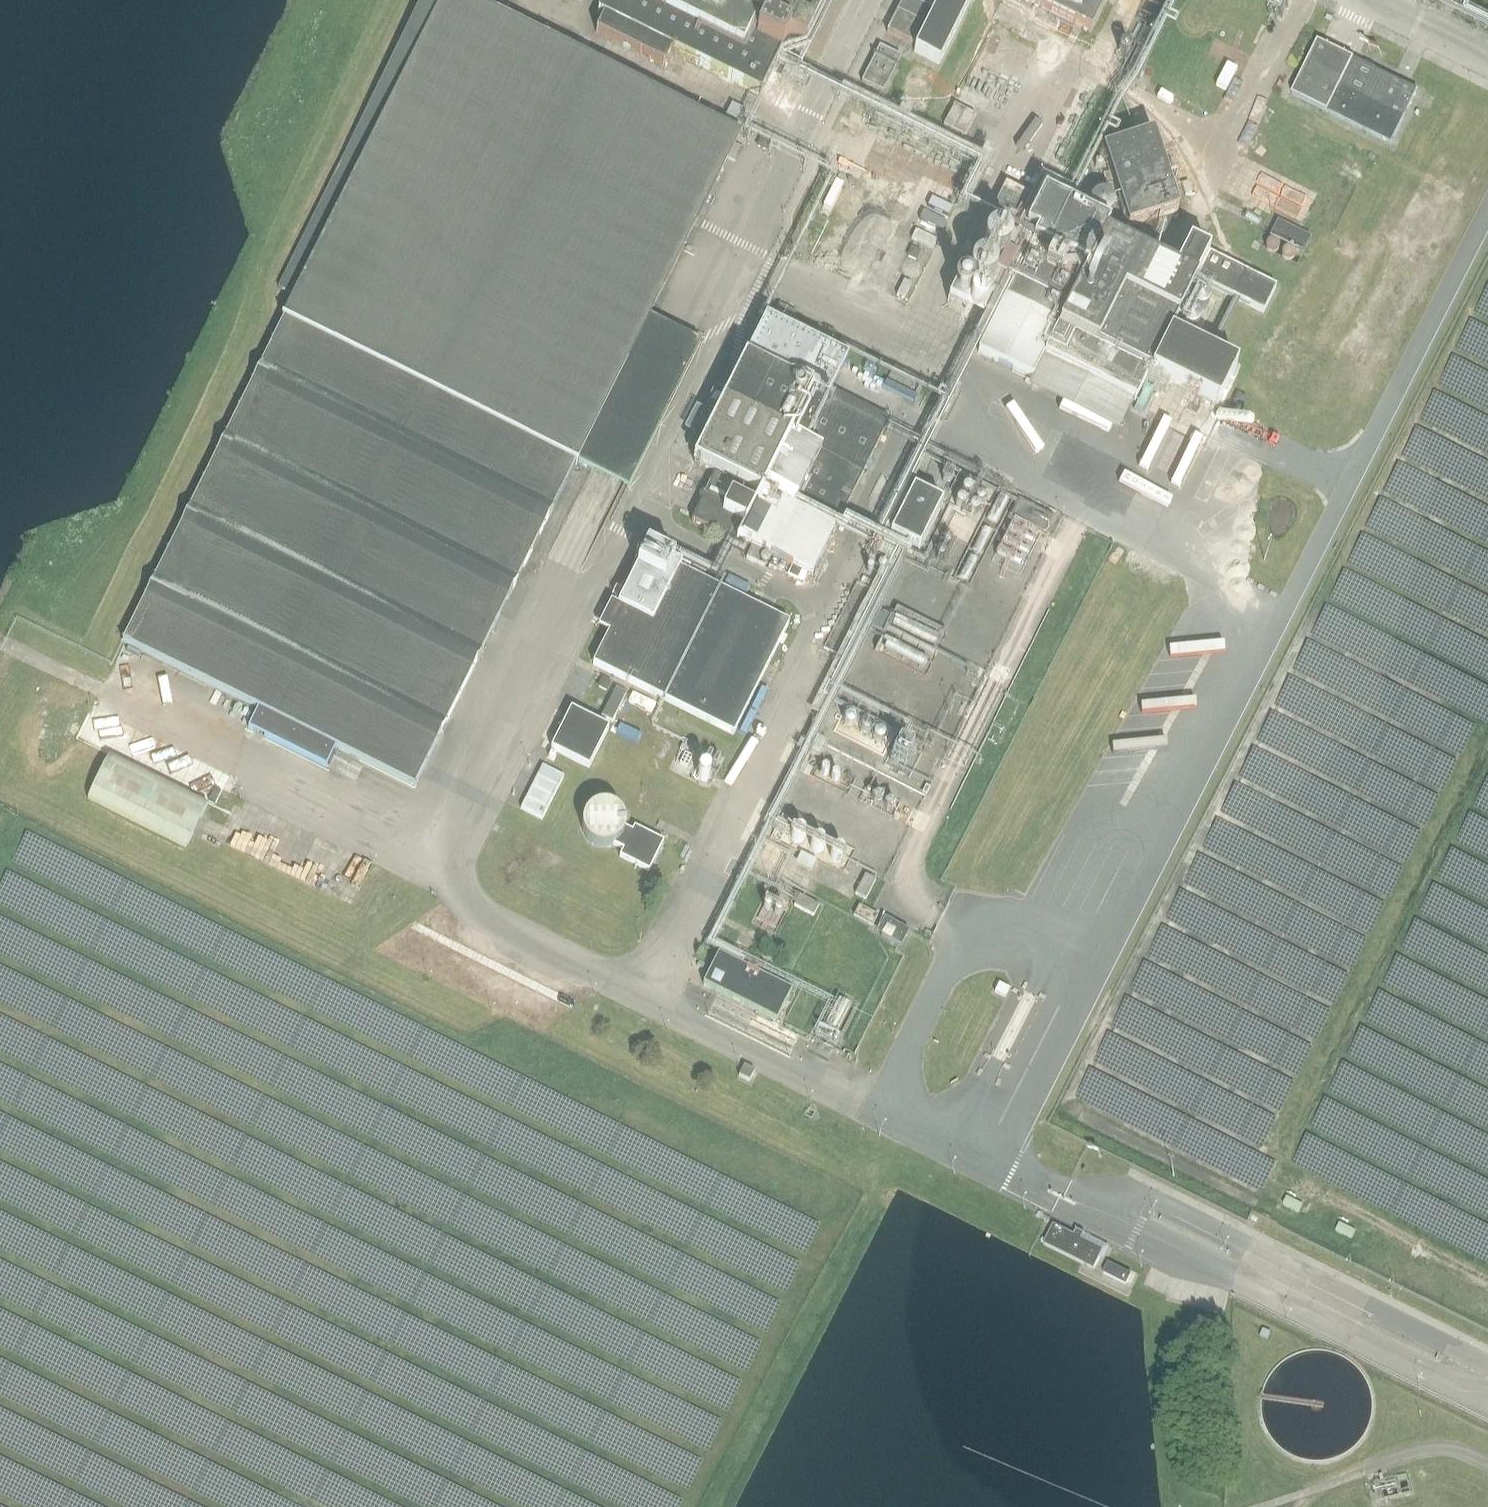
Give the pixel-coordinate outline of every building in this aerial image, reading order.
[(125,643),(258,709),(257,711),(248,729),(326,768),(335,749),(336,748),(414,787),(575,463),(576,464),(590,470),(623,486),(627,488),(700,343),(649,316),(697,218),(740,134),(713,121),(716,115),(707,111),(705,116),(470,0),(445,0),(286,319),(131,630),(125,643)] [(786,43),(788,40),(804,48),(812,31),(811,31),(827,0),(605,0),(597,15),(603,18),(596,32),(664,66),(672,51),(760,96),(786,43)] [(887,32),(917,47),(914,53),(939,65),(971,0),(903,0),(887,32)] [(1043,8),(1090,31),(1105,0),(1027,0),(1043,8)] [(1417,91),(1353,59),(1319,42),(1293,95),(1391,144),(1417,91)] [(861,82),(878,91),(883,93),(901,57),(879,46),(861,82)] [(735,90),(724,123),(738,128),(750,96),(735,90)] [(963,133),(973,113),(954,102),(943,122),(963,133)] [(1103,150),(1128,228),(1177,212),(1153,134),(1103,150)] [(846,172),(911,188),(905,214),(926,219),(930,206),(946,210),(954,178),(959,179),(964,157),(885,138),(880,155),(852,148),(846,172)] [(1005,184),(990,214),(1035,237),(999,310),(992,323),(978,352),(1032,379),(1028,387),(1118,432),(1148,370),(1218,405),(1236,367),(1170,334),(1179,316),(1197,280),(1264,313),(1276,287),(1189,244),(1176,270),(1105,234),(1109,226),(1043,193),(1040,201),(1005,184)] [(1278,221),(1267,241),(1301,258),(1311,237),(1278,221)] [(959,262),(999,278),(1009,252),(969,237),(959,262)] [(694,462),(715,473),(691,521),(731,541),(733,539),(810,578),(889,419),(832,391),(847,360),(765,319),(694,462)] [(894,364),(887,380),(915,393),(923,377),(916,374),(894,364)] [(1150,470),(1169,420),(1159,416),(1140,466),(1150,470)] [(1183,432),(1166,482),(1182,488),(1199,438),(1183,432)] [(919,551),(941,504),(913,490),(890,537),(919,551)] [(1018,503),(1010,520),(1044,537),(1053,520),(1018,503)] [(613,624),(593,664),(663,700),(733,736),(760,680),(789,623),(769,613),(756,607),(718,588),(702,580),(679,568),(681,565),(678,563),(674,561),(646,547),(630,581),(624,592),(618,605),(621,608),(619,612),(613,624)] [(944,626),(921,615),(915,628),(900,621),(904,612),(904,613),(908,604),(899,600),(878,646),(925,667),(944,626)] [(607,692),(611,683),(602,678),(597,687),(607,692)] [(612,722),(626,693),(615,687),(601,717),(612,722)] [(570,709),(551,749),(589,767),(608,728),(570,709)] [(88,799),(187,848),(209,805),(110,755),(88,799)] [(542,819),(563,776),(542,766),(521,808),(542,819)] [(648,871),(663,842),(634,827),(632,831),(625,829),(624,822),(622,815),(616,808),(608,805),(600,804),(590,809),(583,816),(581,825),(583,834),(587,841),(596,847),(607,847),(615,845),(623,849),(619,856),(648,871)] [(783,833),(836,861),(846,844),(792,816),(783,833)] [(865,875),(855,895),(865,900),(875,880),(865,875)] [(800,896),(794,906),(813,916),(819,905),(800,896)] [(872,925),(878,915),(859,906),(854,915),(872,925)] [(908,931),(885,918),(876,933),(900,947),(908,931)] [(703,986),(776,1020),(791,988),(718,954),(703,986)] [(739,1076),(750,1081),(754,1070),(744,1065),(739,1076)] [(1287,1198),(1284,1206),(1299,1213),(1303,1206),(1287,1198)] [(1340,1224),(1336,1232),(1352,1239),(1356,1232),(1340,1224)] [(1043,1246),(1092,1270),(1102,1251),(1080,1240),(1080,1239),(1080,1237),(1078,1237),(1077,1236),(1075,1236),(1073,1237),(1053,1226),(1043,1246)] [(1108,1264),(1103,1274),(1126,1286),(1131,1275),(1108,1264)]
